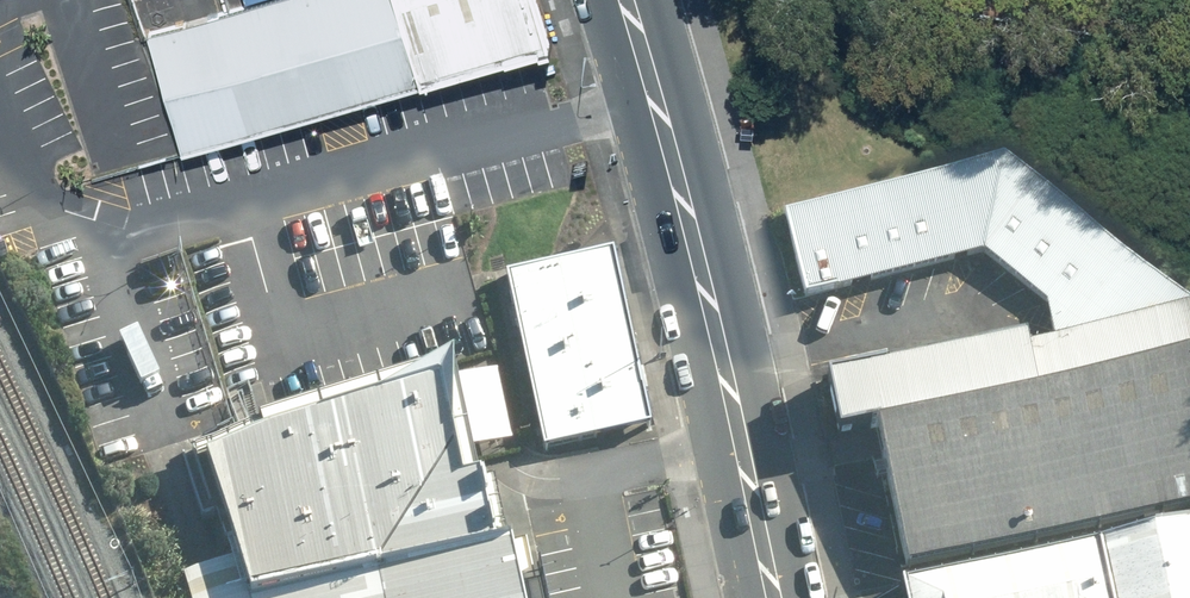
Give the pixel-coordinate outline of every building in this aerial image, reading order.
[(552,38),(540,0),(265,0),(147,36),(183,150),(552,38)] [(1052,299),(1061,336),(1189,308),(1189,292),(1013,154),(789,209),(807,299),(990,249),(1052,299)] [(612,252),(506,275),(545,449),(651,426),(612,252)] [(1061,336),(841,371),(851,425),(890,418),(915,563),(1189,502),(1189,308),(1061,336)] [(248,597),(292,597),(494,554),(455,378),(202,461),(234,556),(248,597)] [(1108,539),(1121,597),(1189,597),(1189,521),(1108,539)] [(1108,539),(918,579),(922,597),(1121,597),(1108,539)] [(507,551),(494,554),(292,597),(518,597),(507,551)] [(234,556),(210,563),(182,570),(192,597),(248,597),(234,556)]
